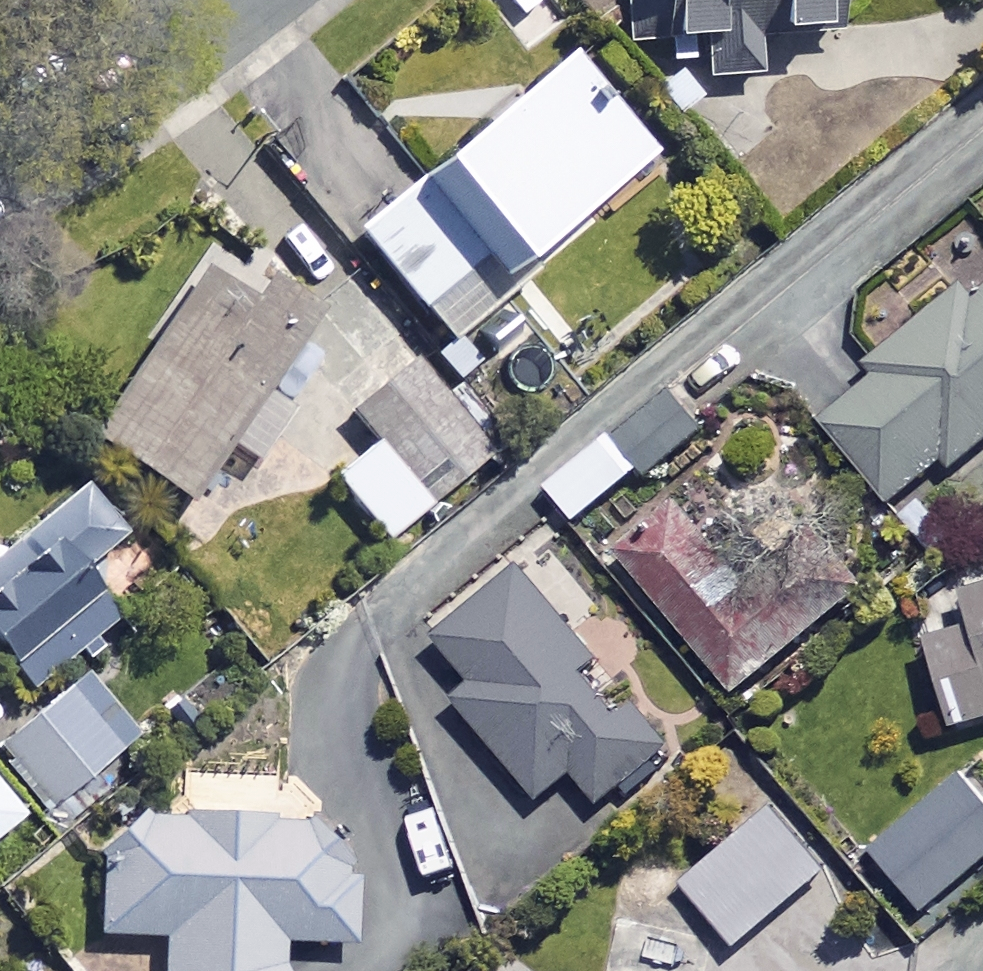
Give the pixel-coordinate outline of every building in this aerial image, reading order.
[(826,17),(825,0),(654,0),(656,29),(696,27),(699,74),(754,71),(751,22),(826,17)] [(647,147),(568,41),(429,143),(508,250),(647,147)] [(502,289),(409,176),(353,222),(446,335),(502,289)] [(316,301),(217,234),(88,426),(188,494),(226,438),(252,456),(290,400),(262,381),(316,301)] [(856,360),(827,321),(773,360),(880,508),(982,433),(982,268),(856,360)] [(490,448),(414,355),(350,407),(374,437),(332,471),(384,534),(490,448)] [(695,418),(668,383),(542,481),(569,515),(695,418)] [(79,477),(0,547),(0,683),(16,701),(134,596),(95,551),(123,526),(79,477)] [(750,589),(675,496),(614,544),(726,684),(840,593),(803,547),(750,589)] [(663,744),(520,557),(430,626),(470,679),(453,691),(531,794),(569,766),(594,797),(663,744)] [(957,587),(966,615),(921,629),(949,720),(982,709),(982,579),(957,587)] [(84,665),(0,733),(0,744),(46,800),(135,728),(84,665)] [(956,771),(868,846),(920,909),(982,856),(982,803),(956,771)] [(0,786),(0,824),(19,808),(0,786)] [(105,800),(99,927),(164,930),(162,970),(284,970),(274,951),(288,934),(346,936),(351,812),(105,800)] [(621,922),(611,970),(684,970),(691,935),(621,922)]
